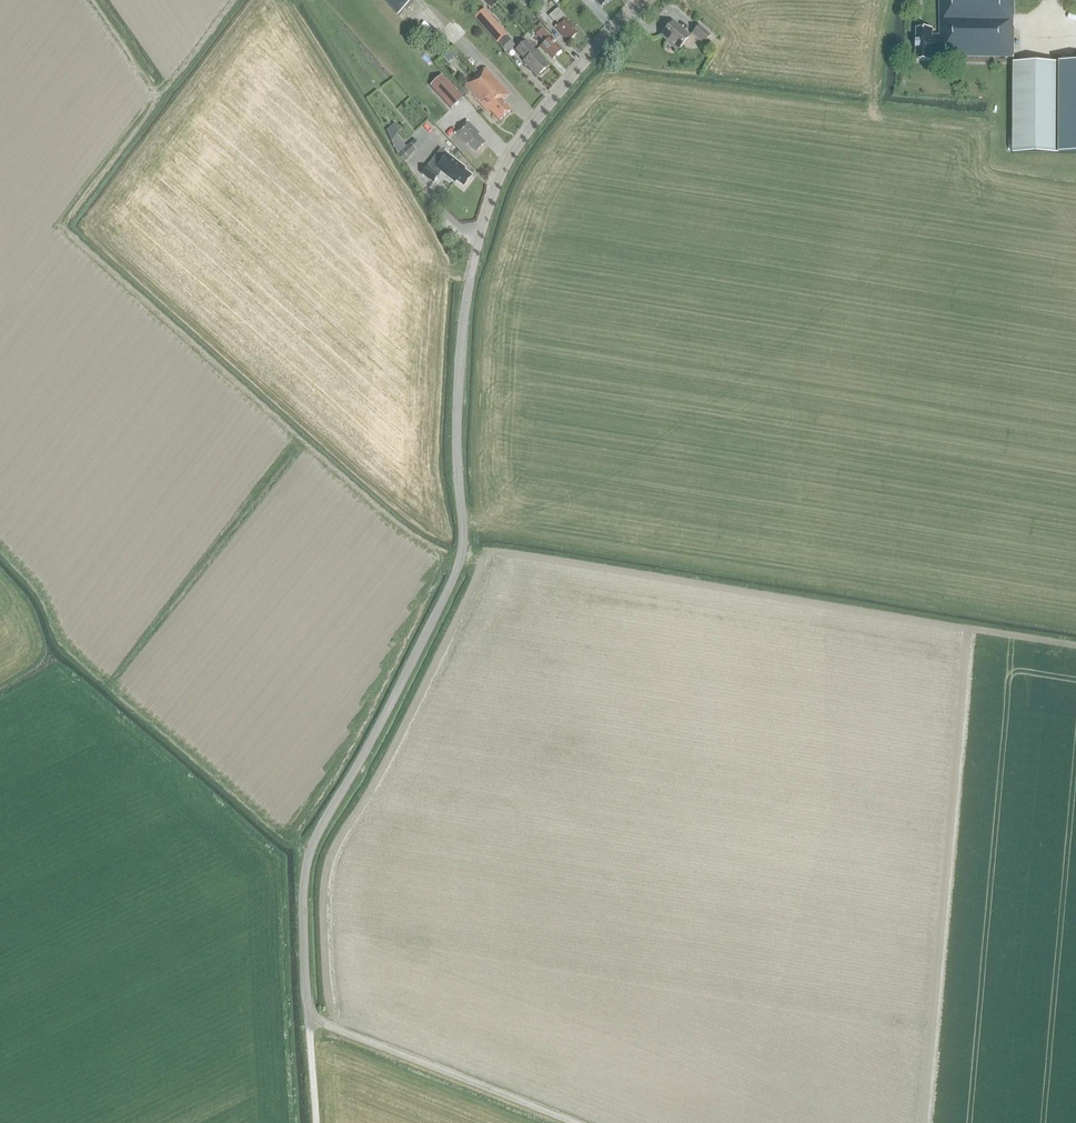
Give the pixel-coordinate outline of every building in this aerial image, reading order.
[(396,13),(410,1),(410,0),(385,0),(396,13)] [(490,9),(496,4),(492,0),(482,0),(490,9)] [(940,63),(942,61),(943,54),(946,55),(946,56),(1013,57),(1014,0),(939,0),(940,36),(932,36),(932,30),(916,29),(915,60),(932,61),(934,62),(940,63)] [(483,9),(473,18),(492,38),(502,30),(483,9)] [(557,9),(549,16),(553,21),(554,20),(558,24),(554,27),(564,39),(566,37),(569,40),(576,34),(573,30),(575,29),(557,9)] [(672,22),(661,35),(677,50),(689,37),(672,22)] [(533,30),(536,33),(542,28),(538,25),(533,30)] [(690,34),(702,45),(710,36),(698,25),(690,34)] [(550,37),(542,28),(536,33),(535,34),(544,43),(539,47),(545,53),(546,51),(552,59),(562,50),(550,37)] [(497,45),(505,54),(514,46),(506,37),(497,45)] [(515,50),(524,60),(523,61),(536,77),(548,66),(525,41),(515,50)] [(1013,63),(1012,152),(1059,153),(1075,153),(1075,64),(1013,63)] [(511,110),(502,101),(509,95),(485,68),(459,91),(465,96),(469,92),(477,101),(488,113),(490,112),(499,121),(511,110)] [(445,105),(458,94),(440,75),(428,86),(445,105)] [(390,94),(397,88),(394,84),(386,90),(390,94)] [(467,144),(476,152),(485,143),(476,134),(478,133),(467,122),(457,132),(443,118),(441,120),(435,114),(430,120),(450,140),(455,134),(466,145),(467,144)] [(399,131),(393,124),(386,131),(390,141),(395,135),(399,131)] [(396,156),(403,162),(415,151),(408,144),(396,156)] [(464,168),(440,149),(421,174),(432,183),(438,175),(437,174),(440,171),(454,182),(455,180),(463,186),(470,176),(463,170),(464,168)]
